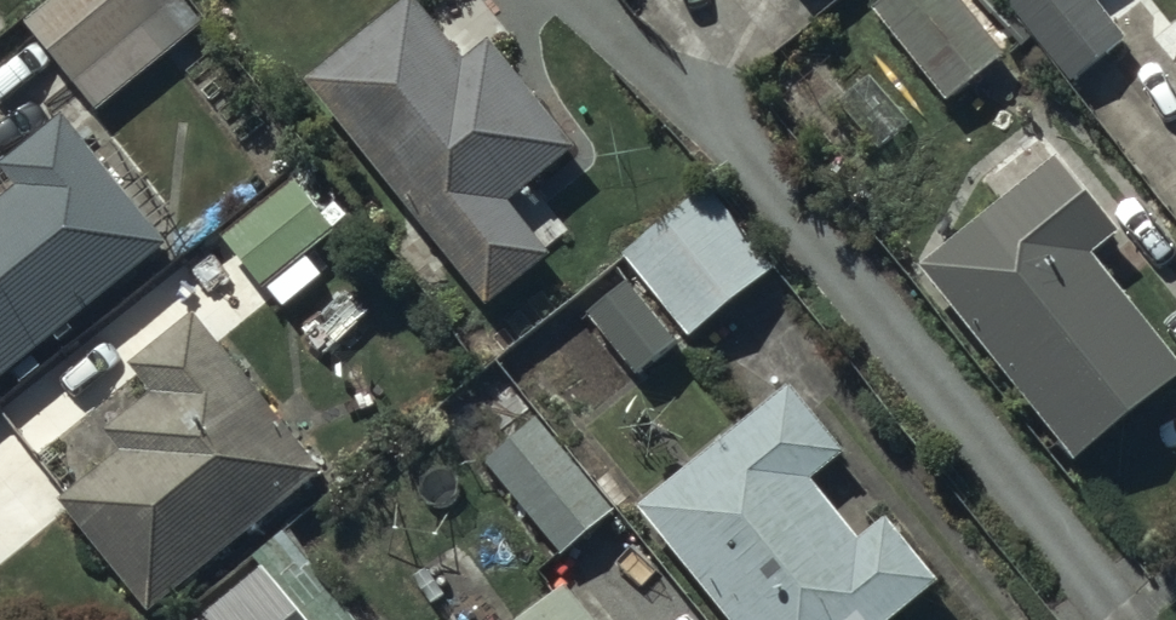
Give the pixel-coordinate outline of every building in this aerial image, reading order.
[(25,25),(97,115),(207,24),(187,0),(56,0),(25,25)] [(305,76),(487,302),(550,251),(543,242),(567,222),(538,186),(513,205),(508,199),(576,145),(488,36),(463,56),(418,0),(399,0),(305,76)] [(871,4),(946,98),(1004,51),(964,0),(876,0),(871,4)] [(1095,0),(1006,0),(1070,81),(1125,37),(1095,0)] [(168,242),(62,110),(0,160),(0,164),(17,185),(0,199),(0,379),(168,242)] [(920,265),(1072,461),(1175,380),(1175,359),(1091,249),(1116,230),(1039,130),(978,177),(999,204),(920,265)] [(347,211),(305,162),(221,234),(264,284),(347,211)] [(709,185),(623,253),(638,272),(586,312),(633,373),(686,332),(689,336),(774,268),(709,185)] [(55,493),(145,603),(321,460),(193,304),(128,358),(150,385),(102,425),(117,442),(55,493)] [(786,384),(638,504),(732,619),(884,619),(939,575),(886,510),(856,534),(807,475),(839,449),(786,384)] [(613,507),(535,414),(484,458),(562,550),(613,507)] [(294,540),(196,619),(357,619),(294,540)] [(563,584),(518,619),(593,619),(563,584)]
